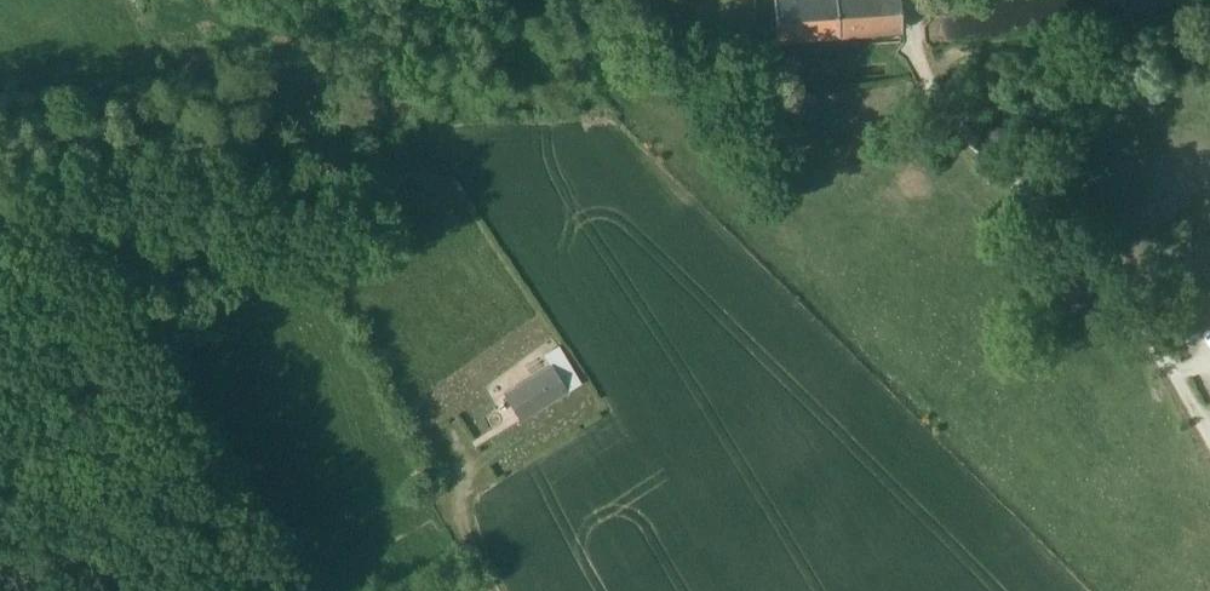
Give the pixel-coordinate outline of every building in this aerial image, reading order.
[(777,37),(907,29),(905,0),(774,0),(777,37)] [(565,357),(551,365),(566,391),(581,382),(565,357)] [(551,365),(505,393),(517,413),(521,410),(524,416),(566,391),(551,365)]
